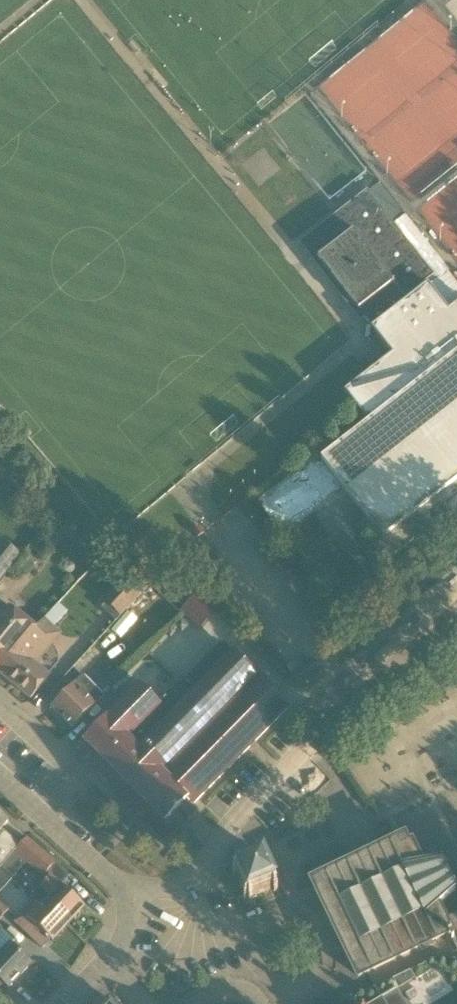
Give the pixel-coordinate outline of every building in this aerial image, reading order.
[(404,299),(433,276),(367,192),(320,229),(321,230),(335,247),(318,260),(364,319),(365,318),(369,324),(398,301),(399,302),(403,298),(404,299)] [(448,312),(428,285),(402,306),(399,302),(398,301),(369,324),(383,341),(394,355),(344,393),(368,424),(366,425),(321,460),(370,524),(374,529),(368,534),(388,560),(427,530),(420,522),(438,508),(455,495),(456,493),(456,305),(448,312)] [(312,466),(261,496),(281,530),(332,500),(312,466)] [(438,508),(447,519),(456,511),(456,497),(455,495),(438,508)] [(219,510),(224,517),(231,511),(227,505),(219,510)] [(59,514),(51,523),(60,531),(68,522),(59,514)] [(192,531),(197,538),(204,533),(198,526),(192,531)] [(18,556),(2,543),(0,546),(0,579),(18,556)] [(100,559),(119,576),(126,569),(107,552),(100,559)] [(103,601),(119,616),(145,588),(129,573),(103,601)] [(218,611),(198,593),(180,612),(199,631),(218,611)] [(0,668),(0,674),(30,699),(51,675),(37,664),(62,634),(54,627),(67,612),(58,603),(44,619),(37,628),(36,629),(34,628),(0,668)] [(34,628),(36,629),(37,628),(10,606),(0,618),(0,668),(34,628)] [(193,805),(290,707),(232,650),(198,685),(190,676),(161,705),(139,684),(72,751),(165,843),(198,810),(193,805)] [(136,675),(156,698),(172,683),(152,660),(136,675)] [(292,676),(301,689),(322,673),(313,660),(292,676)] [(51,707),(72,728),(104,696),(82,675),(51,707)] [(20,846),(20,845),(2,830),(8,822),(0,815),(0,869),(1,868),(20,846)] [(20,846),(1,868),(13,879),(26,863),(42,876),(54,862),(26,838),(20,846)] [(358,977),(453,931),(456,941),(456,915),(447,919),(440,904),(456,890),(442,860),(419,863),(411,846),(407,847),(403,839),(313,882),(358,977)] [(253,901),(251,897),(272,888),(273,892),(277,890),(261,853),(252,857),(251,860),(252,864),(239,869),(238,866),(234,868),(235,871),(232,873),(233,877),(237,875),(245,895),(242,896),(244,900),(247,899),(249,902),(253,901)] [(14,922),(28,935),(43,949),(51,940),(52,941),(84,907),(51,876),(30,898),(34,901),(14,922)] [(10,910),(0,901),(0,921),(10,910)] [(9,987),(30,964),(8,944),(0,952),(0,951),(0,979),(9,987)] [(412,978),(408,972),(397,977),(402,984),(406,981),(412,978)] [(396,988),(381,998),(370,1003),(405,1003),(396,988)]
